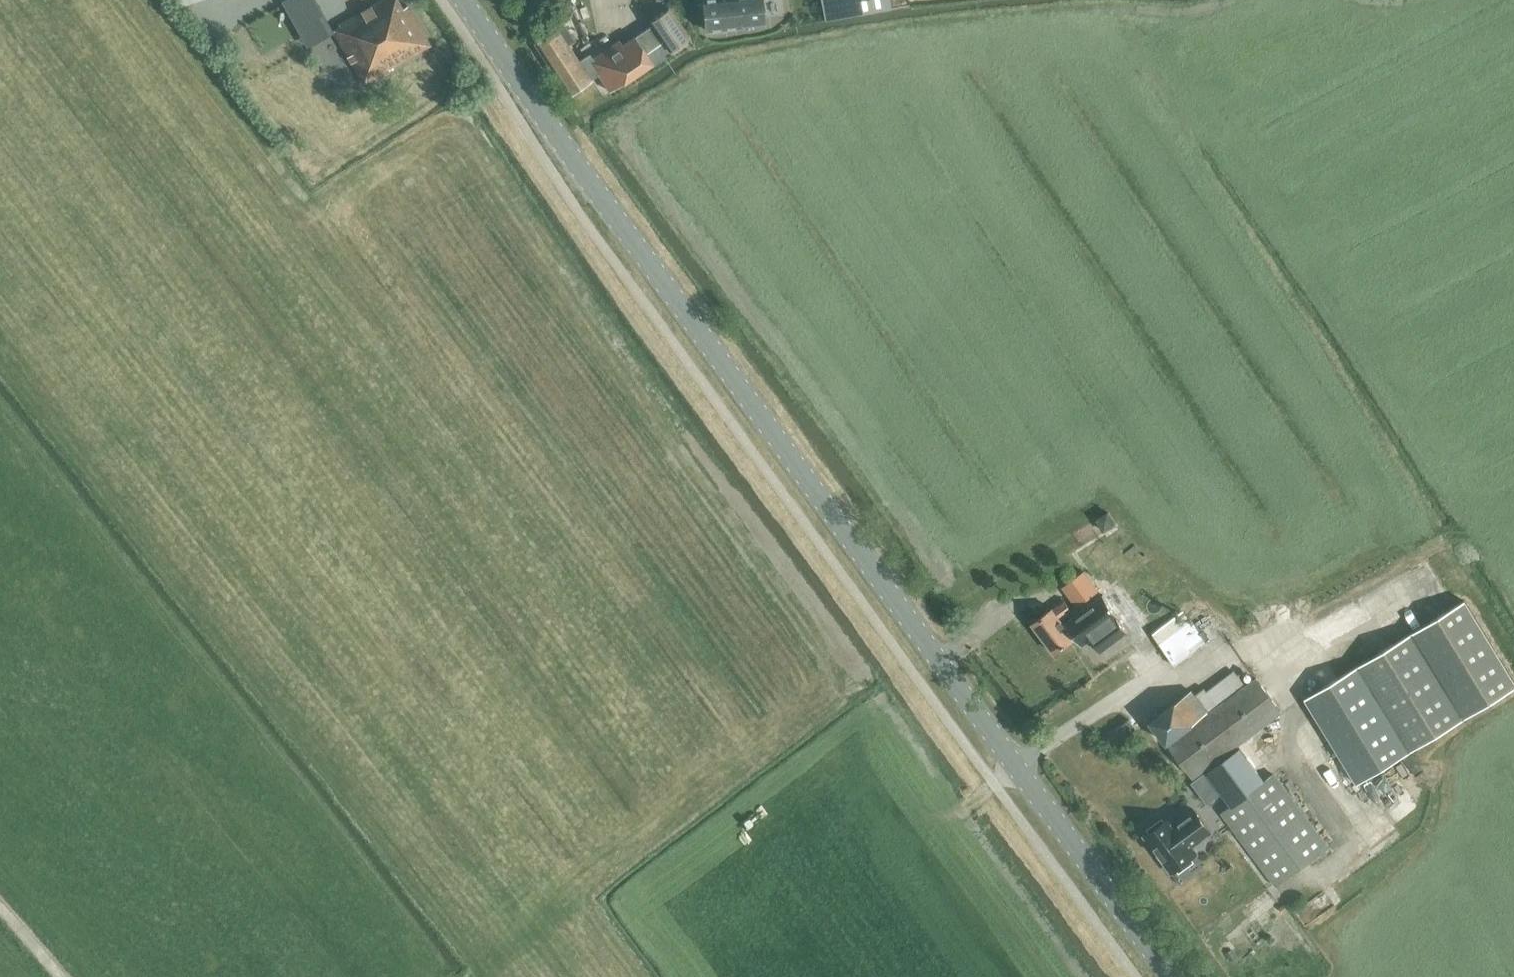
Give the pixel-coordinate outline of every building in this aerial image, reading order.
[(314,0),(282,0),(304,38),(328,24),(314,0)] [(362,86),(431,49),(409,9),(404,11),(398,0),(385,0),(331,29),(362,86)] [(706,29),(709,29),(709,31),(723,30),(723,28),(740,26),(740,23),(763,20),(761,0),(703,0),(706,29)] [(824,19),(891,8),(889,0),(821,0),(824,19)] [(620,40),(603,51),(622,82),(652,61),(645,52),(662,40),(669,50),(689,36),(669,7),(649,20),(652,24),(635,36),(622,44),(620,40)] [(535,43),(551,68),(574,53),(568,44),(575,40),(564,24),(535,43)] [(574,53),(551,68),(568,93),(598,74),(609,90),(622,82),(603,51),(590,60),(587,55),(579,60),(574,53)] [(1063,586),(1077,606),(1098,590),(1084,571),(1063,586)] [(1102,595),(1064,624),(1074,638),(1080,646),(1093,637),(1103,650),(1128,630),(1102,595)] [(1306,697),(1359,782),(1411,750),(1422,743),(1513,687),(1513,681),(1464,600),(1456,605),(1306,697)] [(1032,623),(1054,653),(1074,638),(1064,624),(1060,619),(1072,610),(1065,601),(1053,609),(1052,608),(1032,623)] [(1184,611),(1152,633),(1168,656),(1175,666),(1176,665),(1206,645),(1184,611)] [(1168,744),(1193,778),(1283,712),(1258,678),(1168,744)] [(1151,721),(1167,743),(1210,712),(1193,689),(1151,721)] [(1129,719),(1117,728),(1123,737),(1136,728),(1129,719)] [(1240,748),(1207,772),(1231,805),(1222,812),(1277,886),(1328,847),(1273,773),(1264,780),(1240,748)] [(1145,835),(1171,871),(1197,853),(1191,846),(1211,831),(1195,809),(1175,824),(1170,817),(1145,835)]
